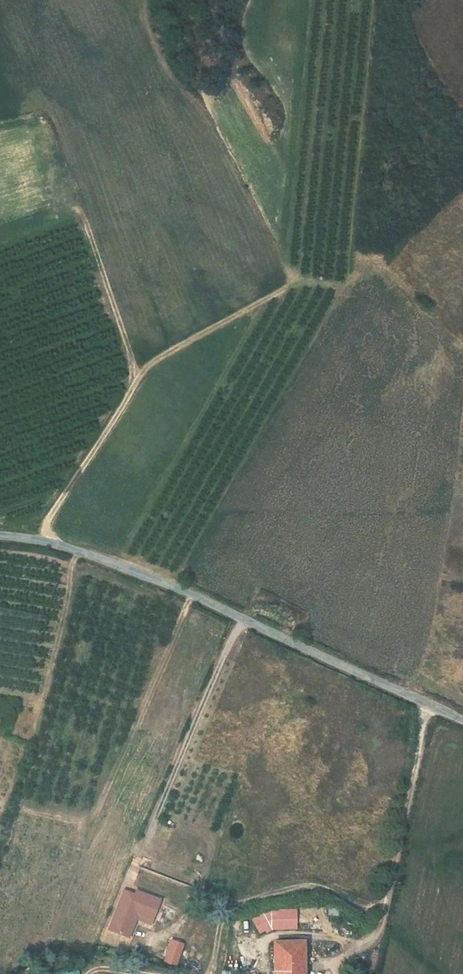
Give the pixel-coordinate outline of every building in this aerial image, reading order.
[(136,888),(134,894),(124,890),(108,930),(129,938),(136,918),(152,925),(162,898),(136,888)] [(260,934),(266,930),(267,932),(272,930),(296,929),(296,910),(272,910),(272,912),(264,915),(263,913),(252,919),(260,934)] [(184,944),(171,940),(164,960),(177,965),(184,944)] [(302,958),(303,942),(291,942),(275,943),(274,960),(273,973),(302,973),(302,958)] [(36,946),(32,956),(38,955),(41,953),(43,948),(36,946)]
